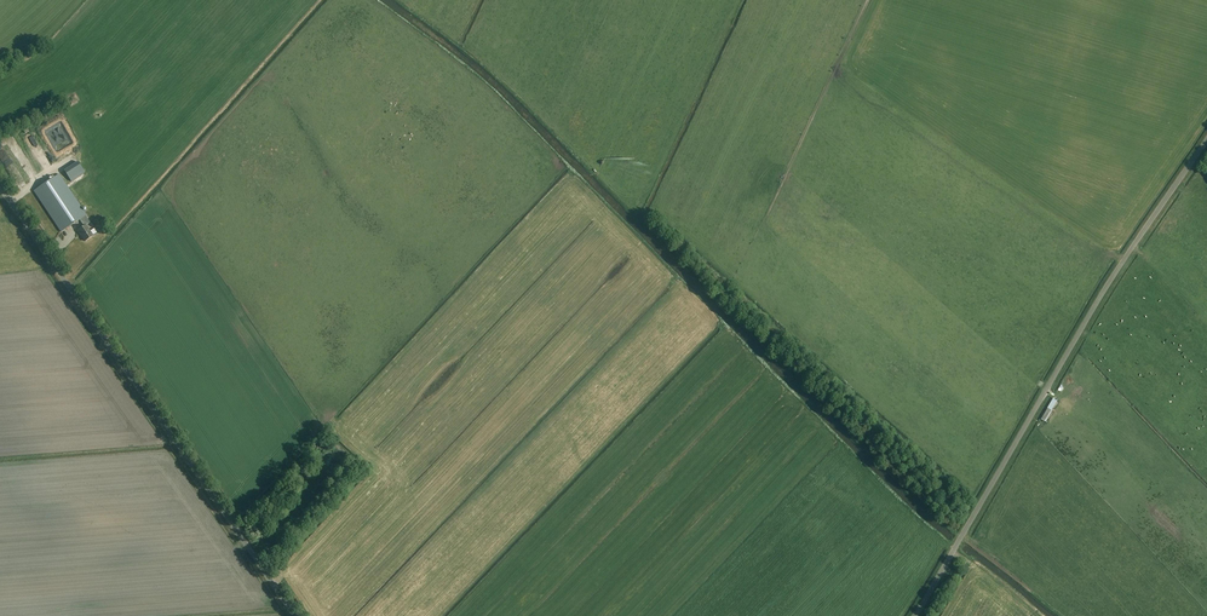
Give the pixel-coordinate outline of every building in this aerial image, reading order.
[(61,126),(46,132),(54,151),(69,145),(61,126)] [(38,176),(21,149),(13,154),(29,177),(32,175),(34,178),(38,176)] [(71,185),(85,177),(78,165),(64,174),(71,185)] [(91,224),(87,217),(59,175),(34,192),(62,233),(80,221),(85,228),(78,232),(81,237),(82,236),(87,243),(95,238),(87,227),(91,224)] [(1062,396),(1067,397),(1073,381),(1068,379),(1062,396)] [(1047,420),(1051,422),(1060,405),(1053,401),(1038,430),(1041,432),(1047,420)]
